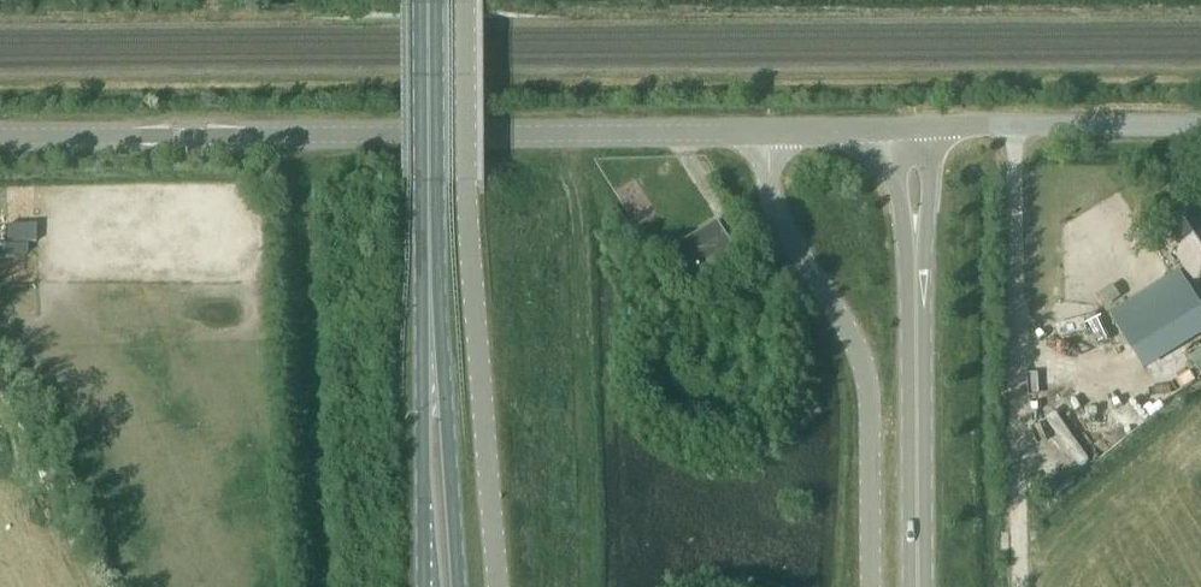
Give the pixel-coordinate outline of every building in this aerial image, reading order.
[(1176,250),(1191,273),(1196,279),(1200,275),(1200,215),(1195,205),(1166,223),(1181,247),(1176,250)] [(739,252),(719,219),(678,245),(698,278),(739,252)] [(36,228),(6,229),(5,251),(36,250),(36,228)] [(1110,308),(1141,357),(1200,319),(1200,308),(1175,267),(1110,308)] [(1140,359),(1154,380),(1200,349),(1200,319),(1140,359)]
